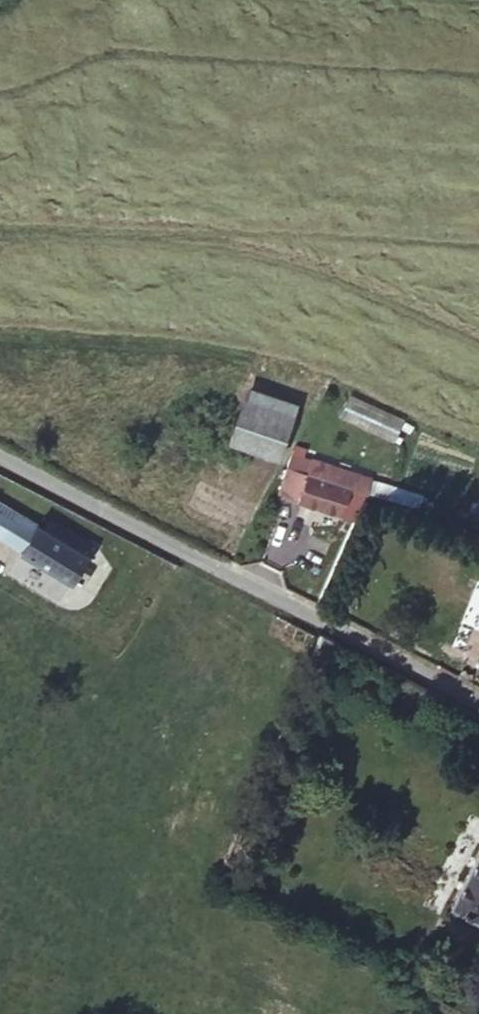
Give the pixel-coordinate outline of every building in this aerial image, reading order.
[(297,403),(248,385),(228,442),(277,460),(297,403)] [(397,435),(405,416),(348,395),(341,413),(397,435)] [(298,501),(354,520),(370,477),(312,458),(298,501)] [(366,494),(377,499),(379,491),(369,487),(366,494)] [(478,499),(469,528),(478,531),(478,500),(478,499)] [(2,518),(0,521),(0,555),(77,602),(95,575),(59,554),(65,546),(49,534),(43,543),(2,518)] [(447,920),(478,935),(478,933),(478,860),(447,920)]
